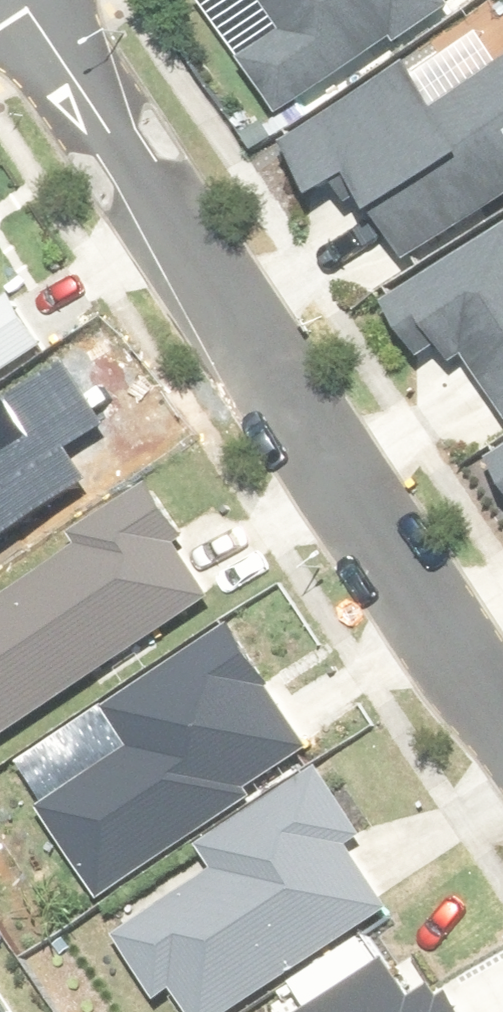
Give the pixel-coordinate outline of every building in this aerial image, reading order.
[(295,38),(250,67),(283,119),(411,35),(407,29),(452,0),(270,0),(295,38)] [(440,119),(409,71),(291,149),(335,215),(359,200),(405,270),(502,206),(502,77),(440,119)] [(397,306),(424,350),(459,362),(475,355),(502,399),(502,241),(397,306)] [(56,350),(23,301),(10,309),(0,295),(0,387),(56,350)] [(89,488),(66,453),(103,429),(62,367),(0,408),(0,545),(89,488)] [(144,501),(0,597),(0,750),(216,606),(144,501)] [(312,751),(240,639),(125,713),(150,752),(55,813),(108,896),(248,807),(241,796),(312,751)] [(325,779),(207,856),(223,880),(127,943),(167,1003),(184,992),(197,1011),(242,1011),(395,912),(347,840),(360,832),(325,779)] [(392,971),(331,1011),(464,1011),(447,987),(416,1007),(392,971)]
